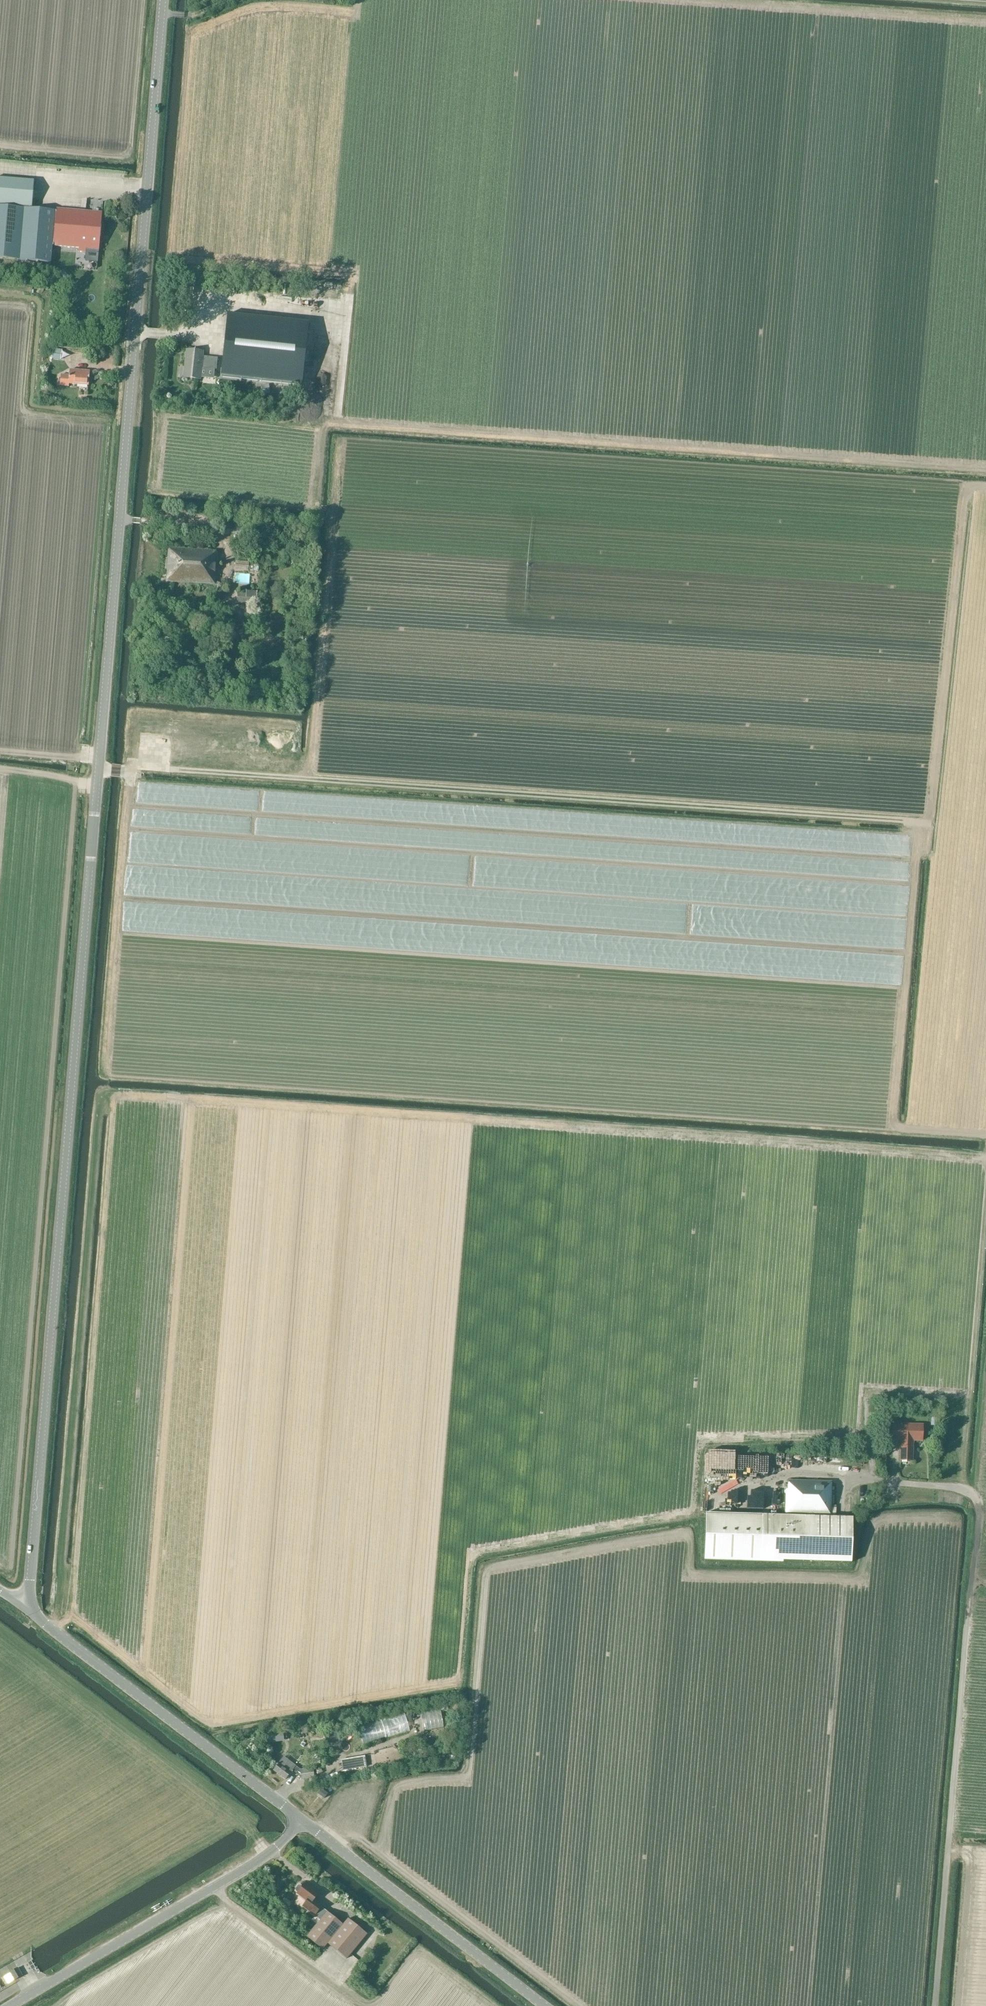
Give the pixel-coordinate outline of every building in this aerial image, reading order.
[(52,264),(53,246),(79,248),(79,252),(91,253),(91,249),(99,250),(100,239),(102,224),(101,224),(102,213),(57,209),(57,211),(31,209),(34,182),(0,180),(0,259),(52,264)] [(309,323),(227,314),(221,377),(302,385),(309,323)] [(314,332),(325,327),(323,321),(311,326),(314,332)] [(90,330),(89,340),(101,340),(101,331),(90,330)] [(52,359),(58,360),(60,350),(53,349),(52,359)] [(187,350),(184,378),(201,380),(203,368),(217,370),(217,358),(204,356),(204,352),(187,350)] [(69,386),(69,384),(89,386),(90,372),(70,370),(69,376),(61,375),(60,385),(69,386)] [(269,385),(262,386),(264,395),(271,393),(269,385)] [(247,523),(236,526),(237,534),(249,531),(247,523)] [(169,549),(167,582),(215,585),(217,561),(216,561),(216,552),(169,549)] [(247,591),(246,594),(238,593),(237,603),(256,605),(257,592),(247,591)] [(923,1424),(893,1423),(892,1440),(901,1441),(900,1460),(913,1461),(913,1441),(922,1441),(923,1424)] [(786,1490),(785,1513),(831,1515),(832,1482),(789,1481),(788,1490),(786,1490)] [(706,1513),(704,1558),(708,1558),(760,1560),(851,1562),(853,1518),(762,1515),(710,1513),(706,1513)] [(336,1730),(329,1733),(333,1741),(340,1738),(336,1730)] [(275,1734),(266,1735),(267,1743),(276,1742),(275,1734)] [(370,1753),(344,1756),(345,1765),(371,1763),(370,1753)] [(323,1755),(319,1755),(319,1754),(309,1755),(311,1765),(323,1763),(323,1755)] [(301,1769),(284,1756),(273,1771),(285,1780),(294,1768),(300,1773),(302,1780),(315,1779),(313,1767),(301,1769)] [(321,1788),(318,1794),(324,1799),(328,1794),(321,1788)] [(257,1843),(261,1851),(272,1844),(268,1837),(257,1843)] [(310,1903),(306,1909),(315,1915),(321,1907),(322,1905),(315,1900),(319,1894),(305,1883),(302,1887),(300,1886),(298,1886),(295,1889),(296,1892),(297,1893),(310,1903)] [(338,1899),(345,1905),(349,1900),(341,1895),(338,1899)] [(321,1907),(315,1915),(315,1916),(320,1920),(307,1937),(323,1950),(328,1943),(347,1959),(367,1934),(348,1919),(343,1924),(327,1912),(321,1907)] [(15,1980),(22,1975),(18,1968),(10,1972),(15,1980)]
